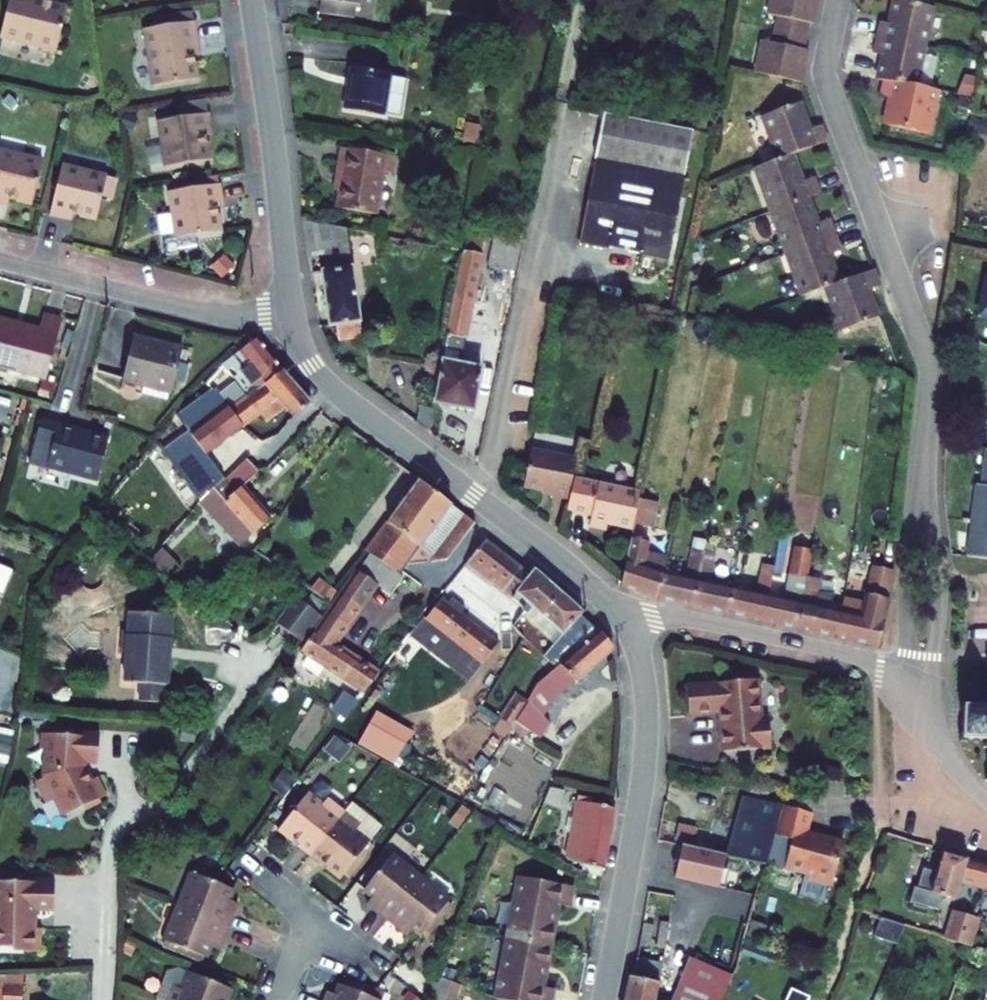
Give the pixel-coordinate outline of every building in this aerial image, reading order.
[(0,20),(0,29),(53,42),(64,0),(5,0),(0,20)] [(313,11),(345,16),(348,0),(315,0),(313,11)] [(746,73),(789,81),(796,50),(791,49),(795,24),(801,25),(806,0),(761,0),(758,15),(766,16),(760,43),(753,41),(746,73)] [(872,23),(868,39),(915,48),(923,8),(912,6),(898,3),(886,1),(882,25),(872,23)] [(140,22),(148,78),(191,71),(187,42),(194,40),(190,14),(140,22)] [(871,81),(878,82),(908,88),(915,48),(868,39),(865,56),(876,59),(871,81)] [(341,68),(333,110),(371,117),(373,110),(378,82),(379,75),(341,68)] [(394,85),(378,82),(373,110),(389,113),(394,85)] [(885,100),(879,128),(920,136),(929,92),(908,88),(878,82),(875,98),(885,100)] [(153,112),(160,157),(203,151),(199,121),(206,120),(203,105),(153,112)] [(821,289),(839,334),(878,317),(866,289),(877,285),(871,269),(835,284),(825,256),(835,252),(822,220),(811,224),(801,198),(812,194),(806,178),(795,182),(785,157),(820,143),(814,128),(803,132),(792,107),(754,122),(771,163),(747,173),(797,299),(821,289)] [(589,158),(677,175),(686,128),(600,111),(589,158)] [(0,140),(0,186),(28,193),(39,150),(0,140)] [(328,175),(322,204),(361,212),(369,174),(375,174),(379,154),(327,144),(321,173),(328,175)] [(103,166),(58,155),(46,204),(61,208),(63,202),(92,209),(103,166)] [(572,240),(660,258),(677,175),(589,158),(572,240)] [(164,182),(170,227),(214,220),(209,191),(216,190),(214,174),(164,182)] [(309,264),(318,316),(348,312),(335,223),(295,215),(302,264),(309,264)] [(487,232),(484,251),(514,258),(518,239),(487,232)] [(458,245),(425,399),(463,409),(473,365),(449,360),(474,249),(458,245)] [(484,251),(481,262),(512,269),(514,258),(484,251)] [(974,322),(986,325),(986,288),(982,287),(974,322)] [(40,373),(57,308),(28,300),(24,318),(0,311),(0,362),(40,373)] [(128,328),(117,373),(167,386),(179,341),(128,328)] [(245,387),(274,367),(250,332),(210,359),(196,374),(201,382),(216,406),(234,394),(221,375),(231,367),(245,387)] [(245,387),(234,394),(216,406),(229,427),(271,400),(288,417),(306,398),(274,367),(245,387)] [(196,386),(201,382),(196,374),(192,379),(196,386)] [(167,407),(182,430),(194,449),(229,427),(216,406),(209,412),(195,392),(167,407)] [(34,414),(22,458),(90,477),(101,432),(34,414)] [(524,449),(516,485),(553,493),(552,496),(568,500),(577,461),(524,449)] [(968,551),(986,553),(986,453),(983,484),(978,484),(968,551)] [(190,506),(238,545),(266,510),(232,483),(246,465),(235,456),(228,464),(190,506)] [(576,469),(565,512),(607,520),(609,513),(633,518),(637,499),(640,482),(576,469)] [(426,554),(413,544),(449,497),(417,473),(367,540),(361,547),(365,550),(393,570),(402,558),(436,561),(462,526),(471,513),(461,506),(426,554)] [(461,506),(449,497),(413,544),(426,554),(461,506)] [(650,529),(655,502),(637,499),(633,518),(632,525),(650,529)] [(789,531),(779,529),(773,563),(773,565),(783,566),(789,531)] [(810,571),(815,535),(799,532),(793,568),(810,571)] [(460,561),(466,566),(498,588),(503,581),(499,576),(510,562),(477,537),(460,561)] [(619,587),(658,595),(663,570),(666,555),(646,551),(647,544),(629,540),(619,587)] [(153,550),(142,563),(157,575),(167,563),(153,550)] [(295,650),(347,685),(362,666),(326,640),(370,580),(386,591),(398,574),(393,570),(365,550),(295,650)] [(693,557),(690,571),(700,573),(703,559),(693,557)] [(711,561),(703,559),(700,573),(708,574),(711,561)] [(729,611),(764,619),(768,593),(769,588),(773,565),(773,563),(759,560),(754,589),(734,585),(729,611)] [(522,570),(510,562),(499,576),(503,581),(498,588),(506,593),(522,570)] [(454,581),(511,622),(522,605),(506,593),(498,588),(466,566),(454,581)] [(576,612),(578,609),(574,605),(525,567),(522,570),(506,593),(522,605),(511,622),(523,632),(537,610),(561,630),(543,653),(555,663),(585,634),(594,626),(576,612)] [(658,595),(695,604),(699,578),(663,570),(658,595)] [(801,628),(835,635),(841,608),(820,604),(825,574),(810,571),(806,601),(801,628)] [(695,604),(729,611),(734,585),(699,578),(695,604)] [(835,635),(877,645),(886,594),(866,590),(862,613),(841,608),(835,635)] [(764,619),(801,628),(806,601),(768,593),(764,619)] [(295,640),(315,614),(288,595),(269,621),(295,640)] [(449,662),(436,678),(444,683),(462,673),(470,678),(494,645),(433,600),(418,619),(464,652),(453,666),(449,662)] [(161,687),(165,617),(122,615),(121,634),(115,634),(114,655),(120,656),(118,685),(134,685),(133,703),(157,704),(158,687),(161,687)] [(555,663),(531,685),(526,691),(520,699),(538,710),(547,699),(549,701),(610,642),(594,626),(585,634),(555,663)] [(723,749),(774,744),(769,715),(762,716),(757,678),(687,685),(690,712),(717,710),(723,749)] [(511,692),(493,716),(503,723),(505,721),(520,699),(511,692)] [(334,713),(347,718),(354,700),(341,695),(334,713)] [(543,713),(538,710),(520,699),(505,721),(531,735),(543,713)] [(299,752),(330,712),(317,702),(286,743),(299,752)] [(963,705),(962,736),(986,737),(986,706),(963,705)] [(97,737),(67,736),(67,739),(40,737),(39,751),(43,752),(42,779),(43,781),(35,785),(45,806),(53,803),(62,820),(83,810),(88,812),(95,808),(97,803),(104,799),(95,781),(88,784),(83,775),(84,765),(96,766),(97,737)] [(393,748),(384,760),(399,769),(407,757),(393,748)] [(728,846),(769,855),(772,842),(784,796),(741,787),(728,846)] [(813,803),(784,796),(772,842),(790,846),(783,874),(808,881),(807,886),(830,892),(841,848),(816,841),(812,843),(803,841),(813,803)] [(566,798),(557,823),(603,834),(608,806),(566,798)] [(303,799),(277,836),(308,859),(340,814),(323,803),(318,810),(303,799)] [(376,829),(345,807),(340,814),(356,826),(351,833),(365,844),(376,829)] [(356,826),(340,814),(308,859),(340,881),(366,844),(365,844),(351,833),(356,826)] [(557,823),(550,846),(563,852),(598,862),(603,834),(557,823)] [(662,832),(655,865),(683,870),(688,838),(662,832)] [(790,846),(772,842),(769,855),(765,870),(783,874),(790,846)] [(986,888),(986,860),(942,847),(929,890),(956,898),(961,881),(986,888)] [(391,856),(365,891),(382,902),(376,911),(389,920),(417,881),(405,873),(409,868),(391,856)] [(405,873),(417,881),(420,876),(409,868),(405,873)] [(499,999),(543,999),(545,988),(535,986),(543,941),(525,931),(541,876),(513,870),(486,998),(499,999)] [(188,899),(183,914),(228,933),(236,913),(226,909),(235,890),(194,874),(184,897),(188,899)] [(417,881),(431,892),(435,887),(420,876),(417,881)] [(567,881),(541,876),(525,931),(543,941),(551,901),(563,903),(567,881)] [(431,892),(417,881),(389,920),(410,936),(415,926),(430,937),(456,901),(435,887),(431,892)] [(0,886),(0,951),(18,951),(23,955),(39,955),(39,932),(34,932),(34,913),(51,913),(51,885),(33,885),(33,882),(19,882),(20,885),(0,886)] [(184,897),(178,912),(183,914),(188,899),(184,897)] [(953,909),(949,921),(963,925),(968,913),(953,909)] [(660,935),(673,938),(676,913),(664,911),(660,935)] [(178,912),(172,927),(177,930),(183,914),(178,912)] [(646,912),(642,932),(653,935),(657,914),(646,912)] [(968,913),(963,925),(975,929),(977,922),(981,923),(982,917),(968,913)] [(172,927),(164,950),(204,965),(212,947),(221,950),(228,933),(183,914),(177,930),(172,927)] [(771,922),(756,918),(752,933),(767,936),(771,922)] [(949,921),(946,931),(971,940),(975,929),(963,925),(949,921)] [(881,922),(877,937),(898,943),(903,929),(881,922)] [(670,953),(644,947),(640,966),(636,964),(629,999),(663,999),(670,953)] [(203,970),(204,965),(164,950),(161,954),(203,970)] [(730,988),(732,983),(697,965),(680,999),(724,999),(730,988)] [(194,971),(191,978),(229,993),(232,987),(194,971)] [(156,999),(167,999),(171,990),(180,993),(187,976),(179,972),(166,977),(156,999)] [(418,999),(420,999),(446,999),(452,983),(427,974),(418,999)] [(24,977),(0,976),(0,999),(23,999),(24,977)] [(167,999),(226,999),(229,993),(191,978),(187,976),(180,993),(171,990),(167,999)] [(316,999),(366,999),(334,987),(331,998),(319,994),(316,999)] [(745,995),(730,988),(724,999),(742,999),(745,995)]
